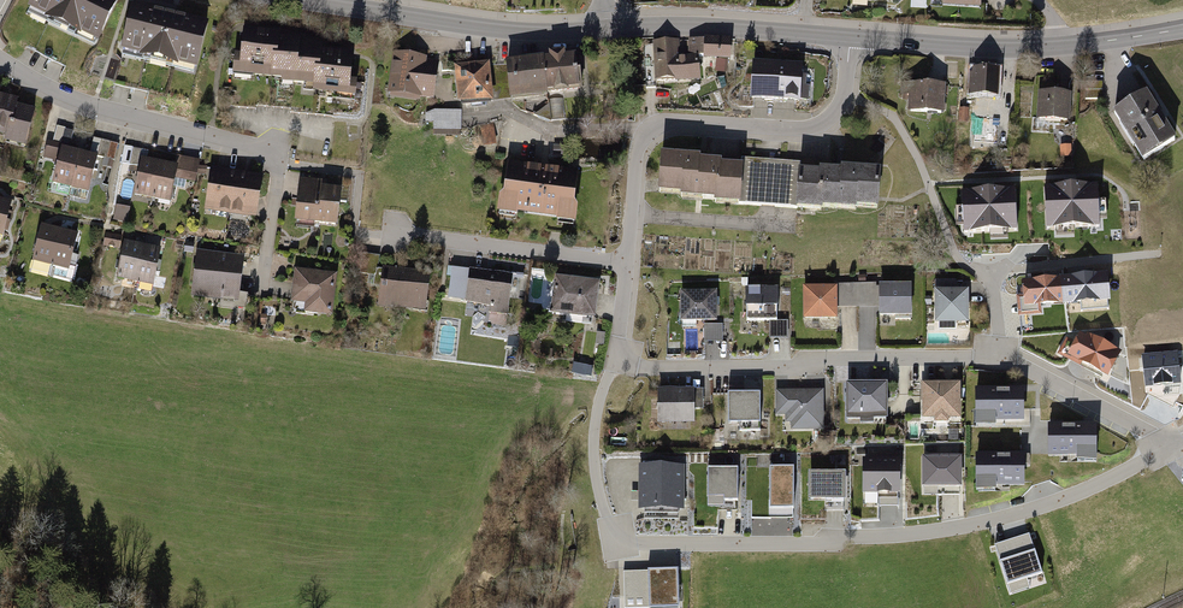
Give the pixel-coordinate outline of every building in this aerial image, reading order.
[(114,0),(32,0),(25,13),(95,48),(118,2),(114,0)] [(944,8),(988,11),(988,0),(944,0),(944,8)] [(1077,10),(1117,1),(1116,0),(1075,0),(1077,10)] [(210,26),(134,7),(122,57),(173,70),(198,76),(210,26)] [(280,35),(241,32),(239,57),(233,56),(231,77),(282,82),(281,86),(296,87),(300,46),(300,43),(280,41),(280,35)] [(687,44),(655,44),(656,87),(705,87),(705,63),(687,63),(687,44)] [(738,44),(687,44),(687,63),(705,63),(718,63),(718,75),(738,75),(738,44)] [(300,46),(296,87),(314,89),(314,96),(357,100),(358,82),(351,82),(353,57),(320,54),(321,48),(300,46)] [(550,59),(543,59),(546,91),(562,90),(581,88),(578,56),(564,57),(563,52),(550,54),(550,59)] [(444,62),(395,57),(390,100),(439,106),(444,62)] [(543,59),(507,63),(510,95),(520,94),(539,92),(539,96),(546,95),(545,92),(546,91),(543,59)] [(494,67),(458,71),(462,108),(498,104),(494,67)] [(784,106),(785,69),(757,67),(755,104),(784,106)] [(810,70),(785,69),(784,106),(809,107),(810,70)] [(1006,73),(974,71),(972,99),(1003,101),(1006,73)] [(1105,84),(1086,83),(1085,99),(1104,100),(1105,84)] [(949,87),(901,85),(901,99),(911,99),(911,116),(947,118),(949,87)] [(539,92),(520,94),(520,98),(525,98),(526,111),(550,121),(564,119),(562,90),(546,91),(545,92),(546,95),(539,96),(539,92)] [(1119,118),(1148,164),(1182,143),(1182,142),(1155,96),(1119,118)] [(8,140),(17,108),(19,103),(0,97),(0,138),(8,140)] [(1074,98),(1041,97),(1040,122),(1073,123),(1074,98)] [(7,146),(26,151),(37,114),(17,108),(8,140),(7,146)] [(969,111),(960,111),(960,123),(969,123),(969,111)] [(462,137),(462,115),(437,114),(428,118),(427,126),(436,126),(436,136),(462,137)] [(493,125),(481,128),(485,150),(498,147),(493,125)] [(57,128),(53,145),(70,150),(74,133),(57,128)] [(95,139),(90,155),(109,160),(113,144),(95,139)] [(53,145),(48,144),(43,161),(59,165),(53,187),(71,191),(81,153),(70,150),(53,145)] [(570,145),(551,146),(551,159),(571,158),(570,145)] [(126,148),(122,166),(138,169),(142,152),(126,148)] [(1074,149),(1062,149),(1062,159),(1074,159),(1074,149)] [(90,155),(81,153),(71,191),(69,199),(91,205),(101,168),(113,171),(115,162),(109,160),(90,155)] [(176,170),(164,168),(156,204),(173,208),(179,182),(197,186),(202,164),(179,158),(176,170)] [(708,161),(667,159),(666,199),(692,200),(692,206),(723,207),(723,212),(749,213),(749,208),(751,174),(742,173),(727,173),(728,169),(707,168),(708,161)] [(751,174),(749,208),(805,210),(806,175),(806,163),(742,161),(742,173),(751,174)] [(574,171),(511,162),(506,195),(503,198),(501,211),(515,212),(516,209),(558,214),(558,217),(572,218),(574,209),(570,204),(574,171)] [(164,168),(144,163),(136,200),(156,204),(164,168)] [(241,175),(214,171),(207,211),(234,216),(241,175)] [(847,176),(806,175),(805,210),(804,218),(834,219),(834,215),(886,217),(887,173),(847,172),(847,176)] [(267,180),(241,175),(234,216),(260,221),(267,180)] [(296,222),(313,223),(314,222),(335,225),(339,189),(337,189),(338,183),(301,178),(299,202),(296,222)] [(1045,187),(1047,229),(1099,227),(1097,185),(1045,187)] [(1014,189),(962,192),(964,234),(1017,231),(1014,189)] [(2,247),(13,206),(0,202),(0,246),(2,247)] [(133,212),(119,209),(116,224),(130,227),(133,212)] [(34,266),(51,270),(61,232),(46,229),(43,228),(34,266)] [(63,233),(61,232),(51,270),(59,272),(57,280),(75,284),(82,255),(73,253),(77,237),(63,233)] [(123,238),(108,235),(105,249),(120,252),(123,238)] [(186,253),(187,246),(179,244),(177,252),(186,253)] [(119,284),(137,288),(144,250),(128,246),(127,246),(119,284)] [(194,247),(187,246),(186,253),(193,255),(194,247)] [(147,250),(144,250),(137,288),(142,288),(141,292),(153,295),(161,253),(147,250)] [(245,260),(199,254),(193,300),(224,304),(223,314),(246,316),(249,298),(241,297),(245,260)] [(404,271),(385,268),(385,269),(377,268),(376,275),(369,274),(367,285),(382,287),(380,301),(424,307),(428,277),(403,273),(404,271)] [(515,277),(449,269),(448,279),(453,279),(450,303),(492,308),(491,315),(510,318),(515,277)] [(335,320),(340,277),(297,272),(293,306),(310,308),(309,317),(335,320)] [(1105,276),(1063,280),(1066,301),(1066,303),(1107,299),(1105,276)] [(603,282),(558,277),(554,313),(599,318),(603,282)] [(1027,305),(1066,301),(1063,280),(1024,284),(1027,305)] [(964,282),(936,283),(937,327),(940,327),(940,333),(959,333),(959,327),(970,327),(969,292),(964,292),(964,282)] [(882,309),(881,287),(881,285),(857,286),(857,310),(882,309)] [(838,311),(857,310),(857,286),(837,286),(837,288),(837,289),(838,311)] [(912,286),(881,287),(882,309),(882,315),(878,315),(878,327),(898,326),(898,319),(912,318),(912,286)] [(837,289),(805,290),(806,318),(809,318),(810,328),(825,328),(825,318),(838,318),(838,311),(837,289)] [(783,292),(747,292),(747,325),(771,325),(771,341),(790,341),(790,323),(784,323),(783,292)] [(720,295),(683,295),(684,326),(706,326),(707,344),(725,344),(725,326),(721,326),(720,295)] [(268,317),(261,317),(260,330),(267,331),(268,317)] [(608,335),(598,334),(597,347),(606,348),(608,335)] [(1071,355),(1107,374),(1118,352),(1092,338),(1090,341),(1081,336),(1071,355)] [(519,338),(507,337),(506,347),(518,348),(519,338)] [(592,367),(574,364),(572,372),(590,376),(592,367)] [(888,382),(847,382),(847,419),(861,419),(861,424),(874,424),(874,419),(888,419),(888,382)] [(961,383),(922,383),(922,418),(935,418),(935,422),(950,422),(950,419),(961,419),(961,383)] [(1025,388),(975,388),(976,427),(997,426),(997,421),(1025,421),(1025,388)] [(706,392),(661,392),(661,426),(698,426),(698,411),(706,411),(706,392)] [(826,392),(777,392),(777,418),(788,418),(788,426),(794,426),(794,433),(826,433),(826,392)] [(763,396),(733,397),(733,427),(764,426),(763,396)] [(1098,423),(1048,424),(1049,457),(1078,457),(1078,462),(1098,462),(1098,423)] [(1025,453),(976,453),(977,491),(998,491),(998,486),(1025,486),(1025,453)] [(901,458),(863,458),(862,492),(901,493),(901,458)] [(960,458),(924,459),(924,486),(960,486),(960,458)] [(685,465),(638,465),(638,512),(685,511),(685,465)] [(737,468),(707,468),(708,501),(738,501),(737,468)] [(793,468),(770,468),(770,508),(794,508),(793,468)] [(846,471),(808,472),(809,500),(846,500),(846,471)] [(1000,562),(1007,585),(1042,574),(1035,550),(1034,551),(1029,534),(995,545),(1000,561),(1000,562)] [(624,577),(624,598),(649,597),(649,607),(679,607),(678,569),(648,570),(648,576),(624,577)]
